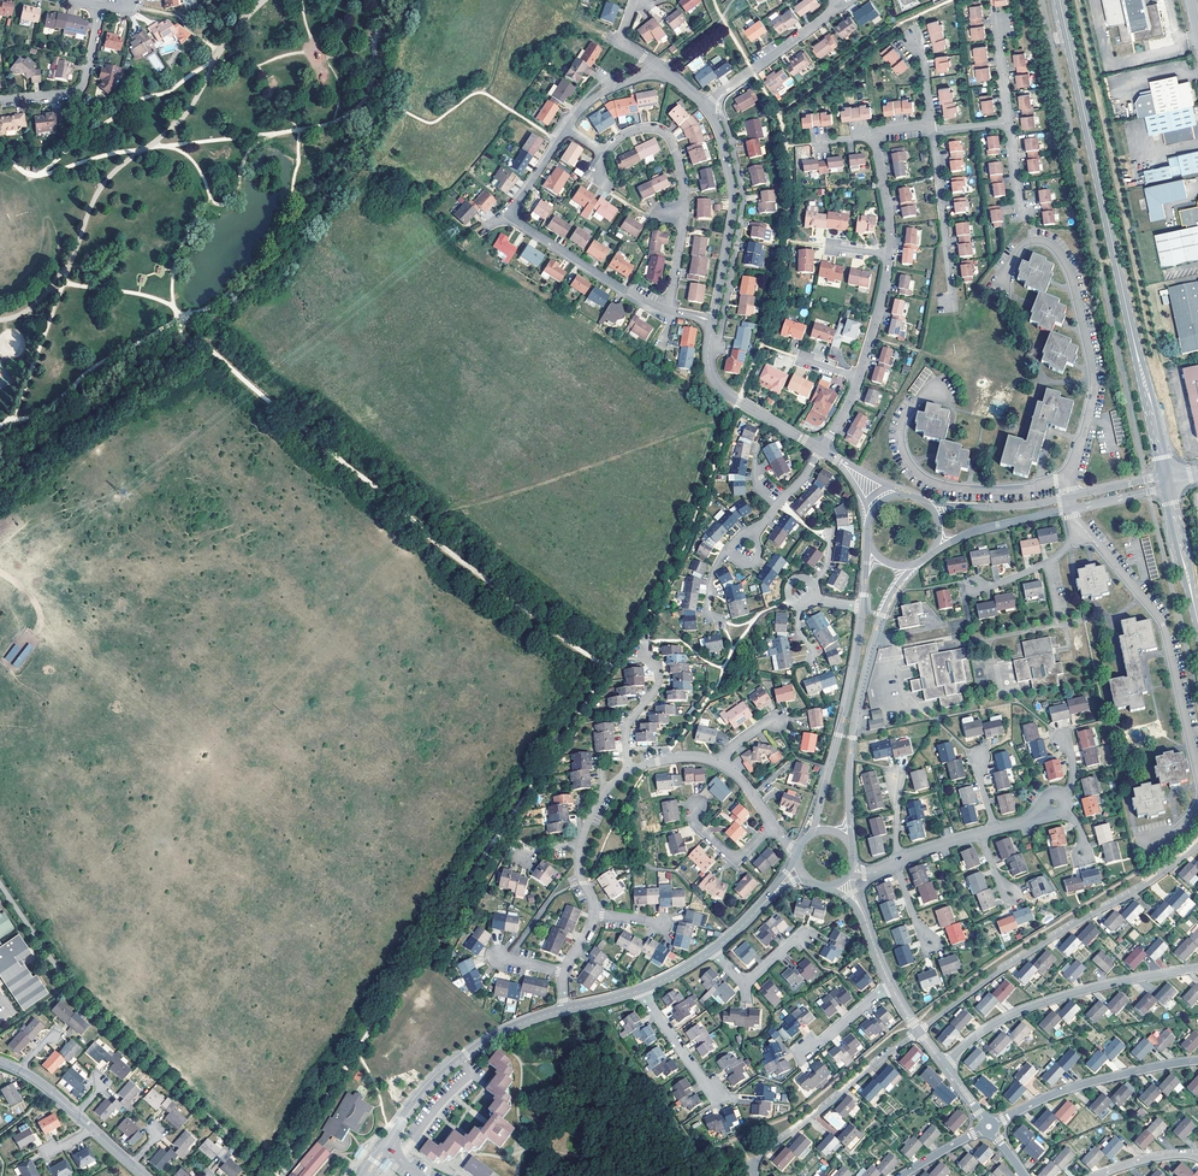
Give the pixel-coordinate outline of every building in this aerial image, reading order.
[(164,10),(176,8),(175,0),(163,0),(164,6),(163,6),(164,10)] [(702,3),(699,0),(687,0),(682,4),(686,9),(686,10),(689,13),(702,3)] [(803,15),(812,8),(815,5),(817,7),(822,3),(820,0),(803,0),(796,6),(803,15)] [(1109,26),(1118,24),(1123,43),(1164,34),(1157,3),(1147,6),(1146,0),(1104,0),(1109,26)] [(865,9),(872,4),(870,2),(862,8),(864,10),(865,9)] [(981,27),(980,18),(982,18),(981,13),(980,6),(978,6),(978,2),(971,2),(971,7),(970,7),(971,14),(969,14),(972,40),(985,38),(983,30),(983,27),(981,27)] [(2,17),(2,15),(10,17),(12,4),(5,3),(4,5),(2,5),(1,5),(1,4),(0,3),(0,17),(2,17)] [(617,14),(619,15),(621,8),(609,4),(603,20),(613,24),(617,14)] [(879,14),(872,4),(865,9),(864,10),(862,8),(854,14),(862,25),(870,19),(871,20),(879,14)] [(31,9),(32,9),(33,8),(20,5),(18,13),(21,13),(22,7),(31,9)] [(21,13),(18,26),(24,27),(26,22),(36,24),(39,11),(32,9),(31,9),(22,7),(21,13)] [(774,19),(782,30),(790,24),(791,25),(800,19),(793,8),(784,14),(783,13),(774,19)] [(681,26),(688,20),(681,11),(668,21),(675,30),(678,34),(680,32),(682,31),(681,30),(679,28),(681,26)] [(53,30),(54,28),(62,30),(65,17),(56,15),(56,17),(54,16),(53,16),(46,14),(45,17),(44,24),(43,28),(53,30)] [(65,17),(62,30),(61,34),(72,37),(73,34),(83,36),(86,24),(79,23),(78,22),(76,22),(76,20),(65,17)] [(837,28),(843,36),(853,29),(854,31),(859,27),(851,17),(837,28)] [(763,20),(763,18),(748,30),(755,40),(770,28),(763,20)] [(671,39),(656,20),(640,32),(650,44),(657,39),(659,41),(662,39),(663,40),(665,43),(671,39)] [(939,21),(928,24),(930,29),(934,45),(936,52),(946,49),(945,45),(948,44),(946,39),(945,39),(943,31),(944,30),(943,25),(940,26),(939,21)] [(157,42),(161,39),(164,44),(169,43),(171,41),(170,38),(175,35),(179,42),(181,42),(190,37),(175,25),(171,28),(171,27),(168,23),(165,22),(162,25),(156,28),(154,29),(152,26),(147,29),(149,33),(150,32),(157,42)] [(844,38),(854,31),(853,29),(843,36),(844,38)] [(153,48),(143,32),(141,33),(136,36),(137,38),(136,39),(132,41),(133,43),(132,44),(131,44),(131,45),(131,46),(131,47),(133,50),(130,51),(135,58),(135,59),(140,56),(146,52),(150,50),(153,48)] [(826,37),(827,38),(828,39),(823,42),(822,41),(815,48),(816,49),(822,57),(823,58),(835,48),(839,45),(838,43),(832,35),(830,34),(826,37)] [(122,41),(117,40),(114,39),(113,39),(113,37),(106,35),(103,49),(119,52),(122,41)] [(591,43),(602,50),(603,48),(592,41),(591,43)] [(587,66),(590,68),(598,56),(602,50),(591,43),(579,61),(587,66)] [(902,73),(910,67),(906,62),(903,59),(903,60),(900,56),(901,56),(896,50),(894,48),(891,45),(882,52),(885,56),(884,56),(888,61),(890,59),(893,62),(891,63),(894,67),(893,68),(897,72),(899,70),(902,73)] [(672,50),(675,54),(680,51),(676,46),(672,50)] [(987,54),(986,47),(973,49),(977,81),(990,79),(989,70),(988,68),(987,68),(986,59),(987,59),(987,54)] [(1030,86),(1026,60),(1025,60),(1024,54),(1022,54),(1021,49),(1014,50),(1015,55),(1013,55),(1014,62),(1015,67),(1016,67),(1017,75),(1016,76),(1016,79),(1017,87),(1030,86)] [(803,53),(804,54),(812,64),(813,63),(804,52),(803,53)] [(156,72),(163,68),(157,53),(149,56),(156,72)] [(718,77),(719,78),(724,75),(733,69),(726,59),(725,59),(721,54),(719,54),(708,62),(711,66),(712,68),(718,77)] [(795,77),(812,64),(804,54),(798,59),(797,58),(791,62),(793,65),(789,68),(795,77)] [(693,73),(706,64),(699,55),(687,65),(693,73)] [(948,57),(936,58),(937,65),(938,73),(949,71),(948,67),(951,67),(950,61),(949,61),(948,57)] [(53,58),(51,66),(56,67),(54,73),(49,71),(47,80),(53,81),(54,79),(66,82),(67,76),(71,77),(73,71),(69,70),(66,69),(64,69),(65,64),(63,64),(64,61),(53,58)] [(579,61),(577,59),(565,76),(576,84),(580,77),(579,76),(580,75),(587,66),(579,61)] [(26,74),(26,80),(31,79),(32,84),(41,83),(39,71),(34,72),(31,70),(34,66),(27,60),(24,63),(21,61),(19,60),(14,65),(15,75),(20,75),(26,74)] [(712,68),(711,66),(696,77),(704,87),(709,83),(718,77),(712,68)] [(103,84),(102,83),(98,88),(107,97),(112,90),(115,77),(120,79),(121,76),(119,75),(120,70),(105,67),(104,72),(103,71),(100,80),(102,81),(104,81),(103,83),(103,84)] [(766,82),(775,95),(786,87),(783,83),(790,78),(783,69),(777,74),(774,76),(772,74),(767,78),(769,80),(766,82)] [(1145,116),(1192,106),(1194,105),(1190,84),(1179,86),(1179,83),(1177,76),(1150,81),(1152,92),(1140,95),(1135,102),(1138,117),(1145,116)] [(569,99),(575,89),(562,80),(557,88),(553,85),(547,94),(562,103),(566,99),(566,98),(569,99)] [(954,98),(954,92),(951,92),(951,88),(940,90),(940,95),(942,104),(944,104),(945,111),(946,118),(956,117),(956,112),(958,112),(958,106),(956,107),(956,102),(954,102),(953,98),(954,98)] [(750,92),(742,96),(743,98),(740,99),(737,101),(739,103),(743,110),(744,112),(757,104),(756,102),(760,100),(754,89),(750,91),(750,92)] [(638,97),(640,110),(646,109),(646,107),(661,104),(658,91),(638,94),(638,97)] [(992,100),(991,100),(990,95),(980,97),(980,101),(982,101),(983,113),(994,112),(993,105),(992,105),(992,104),(992,103),(993,103),(992,100)] [(1031,107),(1029,95),(1018,96),(1019,103),(1020,103),(1020,104),(1021,105),(1019,105),(1020,109),(1021,108),(1023,117),(1021,117),(1021,120),(1023,129),(1035,128),(1033,112),(1032,107),(1031,107)] [(633,97),(613,101),(607,104),(611,110),(615,117),(618,116),(625,115),(624,113),(627,113),(636,111),(636,112),(641,112),(640,110),(638,97),(633,97)] [(909,100),(903,100),(903,101),(894,102),(894,101),(889,102),(889,105),(885,106),(886,116),(892,115),(896,114),(905,113),(908,113),(915,112),(913,102),(909,103),(909,100)] [(558,108),(547,101),(536,119),(545,125),(548,119),(549,118),(551,119),(558,108)] [(676,120),(677,122),(678,121),(682,125),(684,123),(691,117),(681,105),(671,113),(676,120)] [(867,106),(861,106),(861,107),(852,108),(852,107),(847,108),(847,111),(843,111),(844,121),(850,121),(854,120),(863,119),(867,119),(873,118),(871,108),(867,108),(867,106)] [(1192,106),(1145,116),(1149,135),(1162,133),(1163,135),(1165,145),(1194,139),(1192,126),(1196,125),(1192,106)] [(53,130),(54,130),(53,121),(55,121),(62,121),(61,110),(52,111),(52,115),(46,116),(46,117),(46,119),(44,119),(41,120),(41,118),(35,119),(36,134),(43,133),(42,131),(53,130)] [(601,132),(618,122),(615,117),(611,110),(603,115),(594,121),(601,132)] [(592,117),(594,121),(603,115),(601,111),(592,117)] [(828,112),(822,113),(822,114),(813,115),(813,114),(808,114),(808,117),(804,118),(805,128),(812,127),(815,127),(815,126),(824,125),(827,125),(834,124),(832,114),(828,115),(828,112)] [(0,120),(0,136),(4,135),(4,132),(17,131),(16,128),(22,127),(25,127),(25,124),(24,115),(15,116),(15,118),(0,120)] [(625,115),(618,117),(619,124),(626,123),(625,115)] [(690,136),(690,137),(692,146),(702,143),(705,141),(700,125),(693,115),(691,117),(684,123),(687,129),(690,136)] [(749,137),(751,142),(759,140),(765,139),(761,119),(748,122),(750,131),(751,136),(749,137)] [(688,138),(690,137),(690,136),(687,129),(684,123),(682,125),(685,130),(688,138)] [(673,131),(675,136),(682,132),(680,127),(673,131)] [(536,148),(541,140),(532,134),(521,150),(531,156),(532,157),(537,149),(536,148)] [(637,148),(642,158),(661,149),(655,138),(636,146),(637,148)] [(998,145),(997,138),(987,139),(988,151),(987,152),(987,156),(998,155),(997,151),(999,150),(999,147),(997,147),(997,146),(997,145),(998,145)] [(1039,160),(1036,139),(1024,141),(1025,148),(1026,153),(1027,152),(1028,161),(1027,162),(1027,165),(1028,165),(1028,166),(1029,167),(1028,167),(1028,174),(1039,173),(1038,161),(1039,160)] [(562,156),(573,163),(584,147),(573,140),(562,156)] [(763,156),(759,140),(751,142),(748,142),(751,159),(763,156)] [(692,146),(689,147),(692,156),(695,165),(707,160),(702,143),(692,146)] [(964,152),(963,147),(960,147),(959,143),(949,144),(950,149),(950,154),(951,154),(951,158),(950,158),(950,163),(950,166),(951,173),(962,172),(961,167),(964,167),(963,161),(962,162),(961,157),(963,157),(962,152),(964,152)] [(642,158),(637,148),(620,156),(621,158),(617,160),(622,171),(627,169),(626,167),(642,159),(642,158)] [(894,164),(903,163),(907,162),(904,148),(892,150),(893,155),(894,158),(894,159),(893,159),(894,164)] [(531,156),(521,150),(510,167),(520,174),(525,167),(531,156)] [(1168,159),(1169,166),(1144,172),(1146,184),(1197,172),(1197,152),(1168,159)] [(646,163),(653,161),(650,155),(644,158),(646,163)] [(860,165),(866,165),(865,155),(856,156),(849,157),(851,171),(860,170),(860,165)] [(815,164),(813,164),(813,162),(804,164),(805,173),(820,171),(820,175),(830,174),(829,170),(844,168),(843,159),(833,160),(834,161),(832,162),(828,162),(819,163),(815,164)] [(903,163),(894,164),(895,172),(896,178),(906,177),(905,171),(906,171),(906,166),(904,166),(903,163)] [(1002,171),(1001,164),(989,165),(991,181),(991,186),(993,186),(994,198),(1005,197),(1005,193),(1003,193),(1003,192),(1003,191),(1004,191),(1003,184),(1002,185),(1001,176),(1002,176),(1002,171)] [(558,191),(570,172),(559,165),(552,175),(551,174),(549,176),(551,177),(546,183),(558,191)] [(763,170),(762,165),(749,168),(751,173),(752,173),(753,179),(754,186),(766,184),(763,170)] [(513,184),(512,183),(516,177),(501,167),(490,183),(505,193),(509,186),(511,187),(512,186),(513,184)] [(581,177),(584,172),(576,167),(573,172),(581,177)] [(702,171),(704,180),(704,182),(704,184),(701,184),(703,191),(716,188),(712,168),(702,171)] [(651,181),(655,191),(664,187),(670,184),(666,174),(661,176),(659,172),(653,175),(655,179),(651,181)] [(952,184),(952,187),(953,194),(963,192),(963,188),(965,188),(965,182),(964,182),(963,178),(952,179),(952,184)] [(1145,188),(1152,221),(1166,218),(1162,203),(1187,198),(1184,179),(1145,188)] [(655,191),(651,181),(639,187),(644,198),(650,195),(656,192),(655,191)] [(586,190),(580,186),(573,196),(586,205),(582,212),(587,216),(594,205),(598,199),(593,196),(594,193),(588,189),(587,191),(586,190)] [(902,204),(912,203),(911,199),(913,199),(912,194),(910,194),(909,189),(900,191),(901,196),(902,204)] [(1051,203),(1049,190),(1039,192),(1039,199),(1040,199),(1041,200),(1041,201),(1040,201),(1040,204),(1042,204),(1042,209),(1043,209),(1044,213),(1042,213),(1043,217),(1044,217),(1044,218),(1043,219),(1044,225),(1055,224),(1053,212),(1055,212),(1054,207),(1053,207),(1052,202),(1051,203)] [(486,210),(494,200),(489,195),(489,196),(483,191),(473,202),(470,200),(467,203),(474,210),(475,211),(476,212),(479,208),(484,212),(486,210)] [(763,204),(760,204),(758,204),(760,214),(772,213),(771,203),(775,203),(774,191),(761,192),(762,200),(762,202),(763,204)] [(605,197),(601,194),(598,199),(594,205),(598,208),(597,210),(611,219),(618,208),(610,203),(604,199),(605,197)] [(536,195),(529,206),(533,208),(530,212),(531,213),(536,217),(538,216),(540,213),(545,216),(553,206),(536,195)] [(698,210),(698,212),(699,212),(699,218),(710,218),(711,199),(699,199),(698,210)] [(955,204),(954,205),(955,207),(956,214),(966,213),(965,209),(968,208),(967,203),(966,203),(966,199),(954,200),(955,204)] [(468,217),(474,210),(467,203),(465,201),(453,214),(464,224),(468,219),(467,218),(468,217)] [(914,202),(912,203),(902,204),(903,209),(904,212),(904,214),(903,214),(904,219),(916,216),(914,202)] [(1179,211),(1183,226),(1186,225),(1187,228),(1155,234),(1162,267),(1197,260),(1197,206),(1179,211)] [(816,229),(826,230),(826,229),(828,217),(818,216),(818,214),(819,209),(818,208),(809,207),(807,208),(805,228),(812,228),(812,227),(813,227),(816,227),(816,229)] [(1002,214),(1001,211),(1000,211),(999,207),(989,208),(990,217),(991,217),(992,224),(994,224),(995,228),(1002,227),(1001,223),(1003,223),(1002,214)] [(468,219),(475,211),(474,210),(468,217),(467,218),(468,219)] [(547,224),(564,235),(571,225),(554,214),(547,224)] [(849,216),(828,214),(828,217),(826,229),(837,230),(837,229),(839,229),(840,229),(842,231),(846,231),(848,230),(849,216)] [(635,236),(642,225),(628,215),(620,225),(635,236)] [(876,218),(870,217),(870,219),(858,217),(856,232),(858,232),(860,233),(861,234),(863,234),(865,232),(874,233),(876,218)] [(766,225),(754,223),(753,230),(752,233),(751,238),(764,240),(770,241),(772,232),(766,231),(766,225)] [(968,224),(956,226),(957,232),(957,237),(959,237),(960,246),(959,246),(959,249),(960,258),(972,256),(970,240),(968,224)] [(569,237),(583,246),(590,235),(577,226),(569,237)] [(652,255),(662,257),(663,253),(659,252),(659,250),(661,242),(667,243),(669,234),(662,233),(663,231),(654,229),(649,251),(650,251),(649,255),(652,255)] [(906,245),(918,246),(920,246),(921,237),(916,236),(917,230),(908,229),(907,237),(907,238),(906,245)] [(506,261),(516,247),(505,240),(508,236),(500,231),(491,243),(506,253),(502,259),(506,261)] [(693,255),(704,258),(708,239),(696,237),(695,243),(694,243),(691,255),(693,255)] [(593,239),(586,250),(594,255),(601,260),(608,249),(593,239)] [(530,247),(530,246),(526,243),(517,257),(527,263),(529,260),(536,265),(543,255),(536,250),(533,248),(531,248),(530,247)] [(764,251),(765,246),(750,243),(749,248),(747,248),(746,253),(748,254),(748,255),(746,265),(758,267),(762,251),(764,251)] [(917,251),(918,246),(906,245),(905,253),(905,255),(903,255),(902,264),(912,265),(913,250),(917,251)] [(633,265),(623,258),(619,256),(620,254),(616,251),(609,262),(617,268),(618,269),(617,270),(626,276),(633,265)] [(814,260),(814,252),(800,252),(800,259),(799,259),(799,273),(812,273),(813,272),(813,267),(812,266),(812,262),(812,260),(813,259),(814,260)] [(647,275),(659,277),(661,266),(663,267),(664,258),(662,257),(652,255),(650,264),(649,264),(647,275)] [(705,277),(706,269),(705,269),(705,267),(707,258),(704,258),(693,255),(689,274),(688,273),(687,278),(697,280),(698,276),(705,277)] [(1024,288),(1039,294),(1045,296),(1050,282),(1053,275),(1051,274),(1054,267),(1045,263),(1046,261),(1033,256),(1029,265),(1022,263),(1019,272),(1020,273),(1018,281),(1026,284),(1024,288)] [(553,264),(555,262),(549,258),(539,273),(545,277),(547,273),(558,280),(564,271),(555,266),(554,265),(553,264)] [(974,270),(973,261),(962,262),(963,267),(961,267),(962,270),(963,279),(965,278),(965,283),(972,282),(972,277),(973,277),(973,271),(974,270)] [(609,262),(608,264),(617,270),(618,269),(617,268),(609,262)] [(834,267),(831,267),(831,265),(822,263),(819,277),(828,279),(828,281),(834,283),(835,280),(841,282),(844,268),(835,267),(835,268),(834,267)] [(863,274),(861,273),(861,272),(851,270),(848,284),(869,288),(871,275),(870,273),(866,273),(866,274),(863,274)] [(569,284),(582,293),(589,283),(575,274),(569,284)] [(908,290),(911,278),(902,276),(902,277),(900,276),(900,281),(901,281),(900,285),(902,285),(901,287),(901,289),(900,294),(911,296),(912,291),(908,290)] [(741,287),(740,289),(741,290),(740,296),(741,296),(752,298),(755,279),(743,277),(741,287)] [(1167,289),(1182,355),(1197,352),(1197,282),(1167,289)] [(703,296),(704,286),(691,284),(688,301),(700,303),(702,296),(703,296)] [(592,306),(595,301),(601,305),(607,295),(599,290),(599,291),(592,287),(583,300),(592,306)] [(1037,329),(1051,335),(1051,334),(1055,324),(1062,327),(1063,324),(1065,318),(1063,317),(1066,309),(1058,306),(1059,302),(1045,296),(1039,294),(1031,314),(1033,315),(1030,323),(1038,326),(1037,329)] [(752,307),(753,298),(752,298),(741,296),(739,304),(741,305),(740,307),(739,315),(751,318),(753,307),(752,307)] [(893,320),(904,322),(905,318),(902,317),(905,302),(896,300),(894,310),(895,310),(895,311),(894,315),(893,320)] [(612,304),(609,302),(596,320),(600,323),(603,317),(606,319),(605,321),(610,324),(613,324),(612,319),(622,317),(619,303),(615,303),(612,304)] [(638,316),(634,313),(626,324),(631,327),(630,329),(645,338),(651,328),(637,318),(638,316)] [(837,331),(832,344),(832,346),(839,348),(843,338),(839,337),(842,329),(845,330),(843,336),(856,340),(857,335),(859,330),(860,325),(848,320),(846,326),(839,324),(837,331)] [(906,323),(904,322),(893,320),(891,326),(889,335),(898,337),(900,331),(904,332),(906,323)] [(807,327),(798,324),(798,325),(786,321),(782,334),(783,335),(787,337),(789,336),(789,335),(791,335),(794,336),(793,338),(802,341),(807,327)] [(743,353),(745,353),(750,330),(752,330),(753,325),(742,323),(741,328),(738,327),(736,341),(734,341),(732,351),(743,353)] [(837,331),(816,324),(811,337),(818,339),(819,338),(820,339),(821,339),(821,340),(832,344),(837,331)] [(683,326),(679,346),(680,346),(691,348),(695,328),(683,326)] [(1051,334),(1051,335),(1042,355),(1045,356),(1041,363),(1050,367),(1049,369),(1062,374),(1066,365),(1073,367),(1074,365),(1077,358),(1075,357),(1078,349),(1069,346),(1071,342),(1051,334)] [(689,369),(693,348),(691,348),(680,346),(676,367),(689,369)] [(879,363),(890,367),(892,367),(895,358),(891,357),(893,351),(884,348),(881,357),(879,363)] [(743,353),(732,351),(730,359),(731,360),(729,362),(726,362),(724,371),(736,373),(738,363),(741,363),(743,353)] [(889,371),(890,367),(879,363),(878,368),(877,372),(876,373),(875,372),(872,382),(881,384),(885,370),(889,371)] [(783,374),(772,369),(772,368),(767,365),(761,379),(774,385),(771,390),(780,394),(789,376),(784,373),(783,374)] [(904,365),(901,373),(908,375),(910,367),(904,365)] [(1182,370),(1197,438),(1197,366),(1182,370)] [(933,373),(927,368),(910,392),(916,397),(933,373)] [(805,382),(803,381),(804,380),(794,375),(788,388),(808,397),(814,386),(813,384),(809,382),(807,383),(805,382)] [(774,385),(761,379),(758,384),(771,390),(774,385)] [(837,395),(819,384),(816,393),(811,402),(815,405),(805,420),(813,425),(815,426),(817,426),(819,426),(820,426),(821,425),(822,423),(838,398),(838,397),(838,396),(837,395)] [(877,398),(879,393),(870,390),(868,395),(865,403),(874,406),(876,403),(877,403),(879,399),(877,398)] [(1066,432),(1074,404),(1060,400),(1061,395),(1046,391),(1042,405),(1037,404),(1029,433),(1044,437),(1048,425),(1050,426),(1051,426),(1051,428),(1066,432)] [(767,397),(765,402),(772,405),(775,400),(767,397)] [(940,442),(945,443),(950,421),(948,421),(949,413),(940,410),(941,408),(927,405),(924,415),(917,414),(917,416),(915,423),(917,424),(916,432),(924,434),(923,438),(940,442)] [(1126,443),(1119,410),(1111,412),(1118,445),(1126,443)] [(852,427),(861,432),(863,428),(864,429),(866,425),(865,424),(868,419),(860,414),(857,419),(852,427)] [(751,446),(752,442),(756,434),(758,429),(742,422),(739,429),(744,431),(742,436),(744,437),(741,444),(751,446)] [(863,433),(861,432),(852,427),(850,431),(848,435),(849,435),(846,440),(856,445),(863,433)] [(1040,452),(1044,437),(1029,433),(1026,444),(1023,443),(1023,442),(1008,438),(1001,466),(1014,470),(1014,474),(1027,478),(1031,464),(1037,466),(1040,452)] [(961,447),(945,443),(940,442),(935,464),(938,465),(936,472),(945,474),(944,477),(958,480),(961,470),(968,471),(968,469),(970,462),(968,461),(969,453),(961,451),(961,447)] [(749,456),(751,446),(741,444),(738,443),(735,458),(748,461),(749,456)] [(766,454),(771,463),(782,457),(775,443),(763,449),(766,454)] [(771,463),(778,478),(790,472),(782,457),(771,463)] [(748,461),(735,458),(732,474),(736,475),(745,476),(747,467),(748,461)] [(814,485),(821,491),(825,485),(827,486),(833,475),(823,469),(814,485)] [(745,488),(745,476),(736,475),(736,482),(733,482),(734,495),(746,494),(745,488)] [(803,496),(812,505),(823,493),(821,491),(814,485),(810,489),(803,496)] [(812,505),(803,496),(799,501),(792,508),(801,517),(812,505)] [(737,509),(731,513),(738,520),(751,511),(744,500),(735,506),(737,509)] [(838,531),(847,533),(847,526),(849,526),(847,501),(835,509),(838,531)] [(809,515),(815,510),(812,507),(806,512),(809,515)] [(727,531),(738,520),(731,513),(729,511),(718,522),(727,531)] [(788,534),(797,522),(787,514),(783,518),(778,526),(788,534)] [(723,536),(727,531),(718,522),(707,534),(709,537),(716,543),(723,536)] [(779,547),(788,534),(778,526),(772,535),(769,539),(779,547)] [(1055,528),(1037,532),(1040,546),(1050,544),(1050,543),(1051,542),(1058,541),(1055,528)] [(847,533),(838,531),(837,541),(836,547),(849,548),(851,533),(847,533)] [(707,558),(716,543),(709,537),(706,542),(704,541),(697,552),(707,558)] [(1161,578),(1149,537),(1141,540),(1153,580),(1161,578)] [(1040,552),(1038,539),(1020,543),(1022,557),(1033,555),(1033,554),(1034,553),(1040,552)] [(984,565),(990,564),(991,564),(988,550),(987,550),(986,545),(976,547),(977,552),(970,553),(972,566),(980,565),(980,566),(984,565)] [(1010,562),(1007,549),(1006,550),(1005,545),(997,546),(998,551),(990,553),(992,566),(1003,564),(1003,563),(1004,563),(1010,562)] [(823,554),(812,546),(802,560),(813,568),(819,560),(823,554)] [(834,562),(847,564),(849,548),(836,547),(835,551),(834,562)] [(767,566),(777,574),(781,569),(786,562),(776,554),(767,566)] [(967,572),(965,558),(946,562),(949,575),(956,573),(957,573),(957,574),(967,572)] [(694,571),(691,577),(701,579),(704,570),(706,565),(695,560),(691,569),(694,571)] [(790,564),(786,562),(781,569),(785,572),(790,564)] [(758,579),(768,587),(777,574),(767,566),(761,575),(758,579)] [(1110,585),(1108,575),(1106,575),(1104,567),(1096,569),(1095,566),(1092,567),(1085,568),(1085,570),(1077,572),(1079,581),(1076,581),(1078,591),(1080,591),(1082,599),(1091,597),(1092,600),(1102,598),(1101,596),(1109,594),(1107,585),(1110,585)] [(727,568),(720,571),(717,573),(720,579),(725,588),(734,586),(731,580),(733,578),(727,568)] [(848,574),(836,568),(831,578),(828,584),(839,590),(848,574)] [(700,580),(701,579),(691,577),(688,577),(685,593),(698,595),(699,589),(700,580)] [(1026,598),(1038,596),(1044,595),(1041,582),(1031,584),(1032,586),(1030,586),(1024,587),(1026,598)] [(744,593),(740,594),(739,590),(742,589),(741,583),(738,585),(734,586),(725,588),(728,599),(729,603),(741,600),(746,599),(744,593)] [(951,600),(949,590),(937,593),(940,610),(952,608),(951,600)] [(697,601),(698,595),(685,593),(679,592),(678,598),(684,599),(683,609),(686,609),(695,611),(695,610),(697,601)] [(994,597),(997,611),(1005,610),(1015,608),(1013,595),(1006,596),(1005,596),(1005,595),(994,597)] [(741,600),(729,603),(733,618),(747,615),(749,614),(748,609),(744,610),(741,600)] [(997,616),(995,602),(984,604),(984,605),(983,605),(977,606),(979,619),(997,616)] [(923,614),(921,603),(901,607),(903,617),(898,619),(900,629),(919,625),(917,615),(923,614)] [(696,622),(695,611),(686,609),(687,616),(684,616),(685,630),(697,629),(696,622)] [(787,637),(788,614),(778,613),(778,618),(776,618),(775,632),(778,632),(777,639),(787,637)] [(817,615),(807,622),(812,630),(816,635),(826,628),(817,615)] [(1119,638),(1125,668),(1140,664),(1138,653),(1139,652),(1141,652),(1142,653),(1157,650),(1150,621),(1136,625),(1135,620),(1121,623),(1124,637),(1119,638)] [(826,628),(816,635),(819,641),(825,649),(835,642),(833,638),(826,628)] [(711,637),(705,638),(707,651),(724,647),(721,635),(711,637)] [(774,639),(775,648),(771,648),(770,650),(771,656),(772,655),(790,652),(789,647),(787,637),(777,639),(774,639)] [(1064,674),(1061,663),(1055,664),(1050,637),(1022,643),(1025,659),(1013,661),(1018,683),(1031,680),(1033,691),(1059,686),(1057,675),(1064,674)] [(842,662),(837,650),(841,649),(838,640),(837,640),(835,642),(825,649),(828,659),(831,666),(842,662)] [(29,644),(13,664),(18,668),(34,647),(29,644)] [(930,650),(929,644),(904,649),(907,665),(917,663),(921,679),(910,681),(912,692),(923,690),(925,701),(939,698),(941,709),(963,704),(961,694),(957,694),(955,684),(966,682),(962,660),(966,659),(964,648),(938,653),(937,648),(930,650)] [(5,658),(10,663),(21,649),(16,645),(5,658)] [(668,656),(678,655),(678,647),(662,647),(662,656),(668,656)] [(790,652),(772,655),(775,670),(792,667),(791,658),(790,652)] [(668,664),(670,665),(684,664),(684,655),(681,655),(678,655),(668,656),(668,661),(668,664)] [(674,674),(686,673),(686,664),(684,664),(670,665),(670,669),(671,674),(674,674)] [(1144,680),(1140,664),(1125,668),(1127,679),(1124,680),(1124,679),(1109,682),(1115,710),(1129,707),(1130,712),(1145,709),(1142,695),(1147,694),(1144,680)] [(627,669),(628,678),(644,677),(644,676),(643,668),(627,669)] [(819,677),(823,689),(824,693),(838,689),(837,684),(833,672),(829,673),(826,674),(819,677)] [(674,678),(674,683),(690,682),(690,673),(689,673),(686,673),(674,674),(674,678)] [(635,686),(644,685),(644,681),(644,677),(628,678),(628,682),(629,687),(635,686)] [(808,694),(823,689),(819,677),(804,682),(808,694)] [(675,691),(683,691),(690,691),(690,687),(690,682),(674,683),(674,687),(675,691)] [(775,690),(777,703),(785,701),(785,699),(795,697),(793,688),(791,685),(783,687),(783,689),(775,690)] [(626,696),(636,695),(636,690),(635,686),(629,687),(626,687),(620,688),(620,692),(620,697),(626,696)] [(771,701),(761,687),(757,690),(758,692),(750,698),(758,709),(763,706),(766,703),(766,704),(771,701)] [(675,691),(668,692),(668,698),(668,700),(683,700),(683,695),(683,691),(675,691)] [(611,698),(612,707),(627,705),(626,696),(620,697),(611,698)] [(1085,697),(1067,702),(1070,715),(1080,712),(1081,711),(1088,710),(1085,697)] [(734,729),(753,716),(743,703),(726,715),(724,711),(719,715),(726,725),(729,722),(734,729)] [(1062,719),(1070,717),(1067,705),(1049,709),(1052,723),(1062,720),(1062,719)] [(657,715),(666,715),(668,715),(672,715),(672,706),(657,706),(657,710),(657,715)] [(821,708),(808,711),(811,729),(824,727),(821,708)] [(870,721),(872,730),(885,727),(881,711),(872,713),(874,720),(870,721)] [(650,724),(656,724),(659,724),(666,724),(666,715),(657,715),(650,715),(650,724)] [(1000,720),(991,723),(982,725),(986,739),(996,736),(997,735),(1004,733),(1000,720)] [(974,737),(984,734),(981,721),(973,723),(963,725),(966,738),(974,736),(974,737)] [(599,734),(613,732),(615,732),(614,723),(598,725),(599,729),(599,734)] [(1024,744),(1040,740),(1037,731),(1035,723),(1023,727),(1025,735),(1022,736),(1024,744)] [(641,733),(653,733),(657,733),(656,729),(656,724),(650,724),(640,725),(641,733)] [(708,741),(707,743),(714,745),(717,731),(699,727),(695,740),(702,742),(702,740),(708,741)] [(1078,731),(1083,750),(1099,746),(1097,738),(1093,739),(1090,730),(1089,728),(1078,731)] [(598,742),(614,741),(614,735),(613,732),(599,734),(597,734),(598,742)] [(641,733),(637,733),(637,743),(653,742),(653,738),(653,733),(641,733)] [(817,735),(805,733),(803,743),(801,750),(814,753),(817,735)] [(909,740),(895,743),(891,744),(894,758),(904,756),(904,755),(905,755),(912,753),(909,740)] [(1045,751),(1043,740),(1031,743),(1031,744),(1028,745),(1030,752),(1033,751),(1035,760),(1038,759),(1041,759),(1042,764),(1045,763),(1053,762),(1051,755),(1047,756),(1045,751)] [(599,751),(615,750),(615,746),(614,741),(598,742),(599,751)] [(893,755),(890,742),(872,746),(875,759),(881,757),(882,757),(882,758),(893,755)] [(942,764),(956,761),(953,750),(952,750),(950,743),(938,746),(942,764)] [(753,749),(761,757),(762,755),(763,754),(768,755),(770,758),(773,764),(776,764),(782,759),(783,757),(779,752),(777,753),(773,747),(759,744),(753,748),(753,749)] [(1108,744),(1102,747),(1105,753),(1111,750),(1108,744)] [(1099,764),(1096,754),(1099,753),(1097,747),(1083,751),(1084,757),(1082,758),(1083,762),(1086,762),(1087,767),(1099,764)] [(761,757),(753,749),(753,751),(749,751),(748,752),(742,756),(746,762),(744,763),(749,771),(755,772),(756,766),(755,766),(756,762),(760,763),(761,757)] [(999,772),(1011,769),(1007,752),(995,755),(997,762),(999,772)] [(575,759),(575,763),(591,762),(590,756),(590,753),(574,754),(575,759)] [(1188,772),(1186,762),(1184,762),(1182,755),(1173,757),(1173,753),(1163,756),(1163,758),(1155,760),(1157,768),(1154,769),(1156,779),(1158,779),(1160,786),(1169,784),(1170,788),(1174,787),(1180,785),(1179,783),(1187,781),(1185,773),(1188,772)] [(964,771),(961,760),(947,763),(952,782),(965,778),(963,772),(963,771),(964,771)] [(1061,771),(1058,760),(1053,762),(1045,763),(1050,782),(1062,779),(1061,772),(1060,771),(1061,771)] [(576,772),(588,771),(592,770),(591,767),(591,762),(575,763),(576,772)] [(796,775),(795,775),(793,781),(806,785),(809,775),(807,775),(810,766),(797,762),(794,771),(797,772),(796,775)] [(696,780),(696,781),(696,782),(706,781),(704,769),(695,770),(695,768),(685,768),(686,781),(696,780)] [(929,788),(924,770),(911,773),(914,783),(916,783),(918,791),(929,788)] [(574,781),(590,780),(589,775),(588,771),(576,772),(573,772),(574,781)] [(1008,780),(1006,771),(994,774),(996,784),(998,792),(1010,789),(1008,780)] [(866,793),(880,789),(877,779),(876,779),(876,778),(874,772),(862,775),(866,793)] [(672,775),(670,774),(667,774),(667,776),(657,778),(658,790),(673,789),(673,786),(682,786),(681,775),(672,776),(672,775)] [(712,787),(711,788),(716,792),(717,794),(715,796),(722,802),(732,791),(720,780),(719,780),(716,777),(709,784),(712,787)] [(1099,795),(1095,777),(1083,780),(1084,786),(1084,788),(1086,798),(1099,795)] [(575,790),(591,788),(590,785),(590,780),(574,781),(574,785),(575,790)] [(964,807),(976,804),(973,794),(972,787),(971,787),(970,783),(959,786),(960,790),(964,807)] [(1138,818),(1147,816),(1148,819),(1157,817),(1157,815),(1165,813),(1163,805),(1166,804),(1165,800),(1164,794),(1162,794),(1160,786),(1151,788),(1150,785),(1140,787),(1141,789),(1133,792),(1135,800),(1132,801),(1134,811),(1136,811),(1138,818)] [(883,801),(880,790),(866,793),(871,811),(883,808),(882,802),(881,801),(883,801)] [(789,812),(795,815),(800,799),(785,794),(781,805),(790,809),(789,812)] [(1011,794),(997,797),(1000,808),(1001,808),(1001,809),(1003,815),(1015,812),(1011,794)] [(558,806),(568,805),(574,804),(572,795),(557,796),(558,806)] [(1099,814),(1095,797),(1082,800),(1084,810),(1085,810),(1086,811),(1087,818),(1099,814)] [(676,810),(678,810),(676,801),(662,803),(666,823),(678,821),(676,813),(676,810)] [(908,812),(910,817),(907,817),(909,823),(925,818),(923,811),(927,810),(925,805),(922,806),(920,801),(908,804),(909,810),(910,812),(908,812)] [(552,806),(553,815),(569,813),(568,810),(568,805),(558,806),(556,806),(552,806)] [(744,820),(746,819),(750,814),(741,805),(733,813),(734,814),(731,817),(736,822),(741,827),(744,823),(743,822),(744,820)] [(961,808),(963,817),(965,826),(977,823),(975,813),(973,805),(961,808)] [(554,824),(567,823),(569,822),(569,818),(569,813),(553,815),(554,824)] [(870,821),(874,837),(886,834),(882,817),(870,821)] [(925,839),(920,820),(907,824),(910,835),(911,836),(912,842),(925,839)] [(741,827),(736,822),(725,833),(735,842),(745,831),(741,827)] [(551,824),(552,833),(568,831),(567,827),(567,823),(554,824),(551,824)] [(1099,846),(1113,843),(1109,825),(1096,828),(1098,836),(1097,836),(1099,846)] [(1049,831),(1051,840),(1053,849),(1066,846),(1064,840),(1064,839),(1065,838),(1062,828),(1049,831)] [(687,852),(685,846),(684,846),(683,843),(680,834),(669,837),(673,856),(687,852)] [(868,839),(873,856),(885,853),(882,844),(881,836),(868,839)] [(1003,861),(1015,856),(1009,838),(997,843),(999,849),(1000,850),(999,851),(1003,861)] [(1120,861),(1116,843),(1103,846),(1105,852),(1105,853),(1107,864),(1120,861)] [(711,859),(704,853),(701,850),(702,848),(699,845),(689,856),(702,868),(701,869),(705,873),(716,861),(712,858),(711,859)] [(1066,858),(1063,847),(1050,851),(1054,869),(1067,865),(1065,859),(1066,858)] [(763,857),(770,850),(769,848),(762,856),(763,857)] [(974,855),(971,849),(961,853),(968,870),(981,866),(977,856),(975,857),(974,855)] [(779,858),(770,850),(763,857),(762,856),(754,864),(763,873),(771,865),(772,866),(779,858)] [(1026,870),(1020,855),(1007,860),(1011,870),(1012,869),(1012,870),(1015,877),(1027,872),(1026,870)] [(542,862),(537,869),(551,879),(554,875),(557,872),(542,862)] [(1182,871),(1184,873),(1180,877),(1187,883),(1197,872),(1197,870),(1196,868),(1194,866),(1190,863),(1182,871)] [(929,883),(923,866),(911,870),(913,876),(913,878),(912,878),(916,887),(929,883)] [(504,869),(500,884),(508,886),(512,873),(512,871),(506,869),(504,869)] [(532,876),(546,886),(551,879),(537,869),(535,873),(532,876)] [(1081,874),(1084,886),(1101,882),(1098,870),(1081,874)] [(616,882),(609,871),(598,879),(601,883),(605,889),(616,882)] [(980,872),(968,878),(974,895),(986,890),(984,884),(984,883),(984,882),(980,872)] [(518,874),(512,873),(508,886),(508,888),(512,889),(517,890),(520,877),(521,875),(518,874)] [(717,882),(718,881),(711,873),(699,886),(703,890),(704,889),(708,892),(709,891),(712,894),(719,896),(721,896),(724,895),(727,885),(722,883),(721,885),(720,884),(719,884),(717,882)] [(741,885),(739,886),(736,889),(737,891),(744,898),(748,893),(749,894),(758,884),(748,874),(741,882),(742,883),(741,885)] [(524,878),(520,877),(517,890),(516,893),(525,895),(529,879),(524,878)] [(965,879),(972,896),(974,895),(968,878),(965,879)] [(1029,883),(1032,892),(1035,891),(1038,899),(1048,895),(1045,889),(1041,878),(1029,883)] [(1084,889),(1081,878),(1064,882),(1067,894),(1084,889)] [(624,892),(616,882),(605,889),(609,895),(612,900),(624,892)] [(883,904),(895,900),(893,893),(892,892),(893,892),(890,882),(880,885),(877,887),(883,904)] [(918,899),(921,906),(937,900),(931,882),(918,887),(922,898),(920,898),(918,899)] [(647,890),(648,904),(653,904),(660,903),(659,892),(659,889),(647,890)] [(1181,889),(1170,900),(1172,901),(1168,905),(1174,910),(1175,912),(1189,897),(1181,889)] [(648,904),(647,890),(634,891),(635,905),(641,904),(648,904)] [(994,901),(990,890),(977,895),(984,912),(995,907),(993,902),(993,901),(994,901)] [(685,891),(672,892),(673,906),(679,905),(685,905),(685,891)] [(672,892),(659,892),(660,903),(660,906),(668,906),(673,906),(672,892)] [(812,902),(810,913),(814,914),(813,917),(823,919),(827,907),(821,906),(822,902),(813,899),(812,902)] [(809,916),(810,913),(812,902),(803,900),(802,904),(797,902),(794,915),(804,917),(805,915),(809,916)] [(897,912),(893,901),(880,905),(886,923),(898,919),(897,913),(896,913),(896,912),(897,912)] [(1135,901),(1125,912),(1127,914),(1123,918),(1125,919),(1130,924),(1144,909),(1135,901)] [(1165,902),(1155,913),(1157,914),(1153,918),(1160,925),(1174,910),(1168,905),(1167,903),(1165,902)] [(563,917),(576,922),(578,917),(581,910),(568,905),(563,917)] [(942,929),(955,925),(949,907),(937,912),(939,918),(940,919),(939,919),(942,929)] [(1034,920),(1029,908),(1018,912),(1013,914),(1018,926),(1034,920)] [(694,926),(699,927),(702,915),(689,911),(685,923),(694,926)] [(1116,911),(1108,920),(1110,921),(1106,926),(1113,932),(1125,919),(1123,918),(1121,916),(1116,911)] [(13,927),(3,912),(0,914),(0,936),(13,927)] [(499,929),(505,930),(507,917),(495,914),(492,928),(499,929)] [(518,932),(520,919),(507,917),(505,930),(518,932)] [(576,922),(563,917),(558,928),(567,932),(572,934),(574,928),(576,922)] [(779,932),(780,933),(788,926),(780,917),(775,921),(773,918),(766,924),(775,934),(779,932)] [(1018,928),(1013,917),(1006,920),(997,923),(1002,935),(1018,928)] [(1189,919),(1186,922),(1191,928),(1195,925),(1189,919)] [(694,926),(685,923),(681,922),(679,928),(677,934),(691,938),(694,926)] [(766,946),(774,939),(772,936),(775,934),(766,924),(759,930),(762,934),(758,937),(766,946)] [(962,931),(959,924),(946,928),(950,939),(951,939),(951,940),(953,946),(965,941),(962,931)] [(1091,924),(1081,935),(1083,936),(1079,940),(1081,942),(1086,947),(1100,932),(1091,924)] [(554,926),(549,939),(562,944),(565,938),(567,932),(558,928),(554,926)] [(898,948),(910,944),(908,937),(908,936),(909,936),(905,926),(892,931),(898,948)] [(491,935),(480,927),(473,937),(484,945),(487,941),(491,935)] [(967,929),(962,931),(965,941),(969,940),(970,938),(967,929)] [(1134,929),(1128,934),(1134,940),(1140,935),(1134,929)] [(832,940),(830,944),(831,945),(842,951),(847,942),(844,940),(846,936),(835,930),(830,939),(832,940)] [(1189,939),(1195,945),(1196,946),(1197,944),(1197,930),(1189,939)] [(617,943),(628,949),(635,937),(630,934),(624,931),(617,943)] [(687,950),(691,938),(677,934),(676,940),(674,946),(687,950)] [(1064,947),(1061,951),(1068,957),(1081,942),(1079,940),(1077,939),(1073,934),(1062,946),(1064,947)] [(23,1010),(48,993),(35,975),(32,977),(26,968),(22,971),(16,962),(20,960),(31,953),(18,935),(2,945),(0,942),(0,977),(23,1010)] [(484,945),(473,937),(465,948),(477,956),(484,945)] [(635,937),(628,949),(639,956),(642,951),(646,944),(642,942),(635,937)] [(1189,939),(1188,938),(1175,953),(1183,961),(1194,950),(1192,949),(1195,945),(1189,939)] [(560,950),(562,944),(549,939),(544,950),(557,956),(560,950)] [(598,946),(602,949),(606,942),(601,939),(598,946)] [(649,939),(646,944),(642,951),(653,957),(659,945),(654,942),(649,939)] [(1156,957),(1158,958),(1168,947),(1159,939),(1146,954),(1147,955),(1153,960),(1156,957)] [(735,953),(747,965),(754,958),(752,956),(756,952),(746,942),(735,953)] [(659,945),(653,957),(664,964),(670,951),(663,947),(659,945)] [(838,959),(842,951),(831,945),(829,948),(825,946),(820,956),(831,962),(834,957),(838,959)] [(911,955),(908,945),(895,950),(901,967),(913,963),(911,957),(911,955)] [(1145,953),(1138,947),(1125,961),(1133,969),(1143,959),(1142,957),(1145,953)] [(592,953),(589,958),(592,961),(600,966),(607,956),(596,948),(592,953)] [(1047,951),(1037,962),(1039,964),(1035,968),(1038,970),(1042,974),(1056,959),(1047,951)] [(1105,968),(1109,972),(1115,965),(1100,952),(1093,960),(1104,970),(1105,968)] [(939,962),(943,975),(960,969),(956,957),(950,959),(949,959),(948,958),(939,962)] [(458,965),(464,976),(476,970),(471,959),(458,965)] [(804,979),(807,981),(814,975),(812,972),(815,968),(806,959),(799,966),(801,968),(798,971),(804,979)] [(26,968),(20,960),(16,962),(22,971),(26,968)] [(1074,977),(1076,979),(1086,968),(1083,966),(1077,960),(1063,975),(1070,982),(1074,977)] [(585,971),(596,979),(603,969),(600,966),(592,961),(589,965),(585,971)] [(1029,962),(1019,973),(1021,974),(1017,978),(1024,985),(1038,970),(1035,968),(1033,966),(1029,962)] [(862,968),(854,974),(857,977),(853,981),(861,990),(869,984),(867,982),(870,979),(862,968)] [(719,983),(719,982),(716,979),(718,976),(711,969),(702,978),(706,982),(703,984),(709,991),(719,983)] [(798,971),(796,969),(793,972),(790,969),(782,976),(791,985),(795,982),(797,985),(804,979),(798,971)] [(482,981),(476,970),(464,976),(471,993),(483,987),(481,982),(482,981)] [(918,978),(922,989),(923,992),(926,993),(929,992),(931,989),(931,986),(940,983),(935,970),(925,974),(925,975),(924,975),(918,978)] [(596,979),(585,971),(582,975),(578,981),(589,989),(596,979)] [(457,988),(466,984),(462,977),(453,981),(457,988)] [(525,992),(534,994),(537,980),(532,979),(525,977),(523,986),(520,999),(524,1000),(525,992)] [(537,980),(534,994),(546,996),(549,983),(543,981),(537,980)] [(775,994),(779,990),(770,980),(762,988),(764,990),(761,993),(772,1005),(779,998),(775,994)] [(1003,997),(1005,999),(1014,988),(1006,980),(992,995),(997,999),(998,1001),(999,1002),(1003,997)] [(495,994),(507,997),(510,984),(497,981),(495,994)] [(719,983),(709,991),(703,997),(706,1001),(713,994),(716,998),(719,995),(727,1003),(736,995),(724,983),(721,985),(719,983)] [(1168,983),(1158,994),(1160,996),(1156,1000),(1157,1001),(1163,1006),(1177,991),(1168,983)] [(510,984),(507,997),(520,1000),(520,999),(523,986),(510,984)] [(1193,988),(1183,999),(1192,1007),(1197,1000),(1197,986),(1195,989),(1193,988)] [(829,995),(838,1005),(841,1002),(843,1005),(852,999),(843,989),(839,992),(837,989),(829,995)] [(672,1005),(674,1008),(685,1001),(680,993),(676,995),(673,991),(663,998),(669,1007),(672,1005)] [(1120,992),(1110,1003),(1112,1005),(1108,1009),(1109,1009),(1115,1015),(1129,1000),(1120,992)] [(992,995),(990,993),(976,1008),(985,1016),(995,1005),(993,1003),(997,999),(992,995)] [(838,1005),(829,995),(822,1001),(825,1004),(821,1008),(829,1018),(837,1011),(835,1007),(838,1005)] [(1146,999),(1145,997),(1135,1008),(1143,1016),(1157,1001),(1156,1000),(1154,998),(1150,995),(1146,999)] [(691,996),(685,1001),(674,1008),(677,1012),(673,1014),(680,1023),(690,1015),(687,1011),(696,1004),(691,996)] [(1072,1000),(1061,1011),(1063,1013),(1059,1017),(1063,1021),(1066,1023),(1074,1014),(1080,1008),(1072,1000)] [(66,1022),(73,1014),(59,1002),(51,1011),(61,1019),(65,1023),(66,1022)] [(1106,1007),(1101,1002),(1098,1006),(1096,1005),(1086,1016),(1095,1024),(1109,1009),(1108,1009),(1106,1007)] [(792,1015),(801,1026),(804,1023),(806,1026),(814,1019),(806,1008),(802,1012),(799,1009),(792,1015)] [(890,1032),(886,1027),(890,1024),(887,1021),(891,1017),(883,1008),(875,1014),(878,1018),(875,1020),(883,1030),(887,1035),(890,1032)] [(735,1026),(744,1026),(745,1013),(741,1012),(741,1009),(731,1009),(730,1015),(725,1015),(724,1023),(735,1024),(735,1026)] [(967,1020),(971,1016),(964,1009),(950,1024),(951,1025),(958,1031),(959,1032),(969,1021),(967,1020)] [(748,1032),(749,1027),(754,1027),(754,1023),(759,1023),(760,1010),(750,1010),(749,1013),(745,1013),(744,1026),(744,1031),(748,1032)] [(641,1021),(635,1012),(624,1020),(627,1024),(624,1026),(626,1030),(620,1034),(623,1038),(632,1032),(640,1026),(638,1023),(641,1021)] [(1058,1015),(1054,1012),(1051,1016),(1049,1015),(1039,1026),(1048,1034),(1053,1028),(1056,1031),(1061,1027),(1059,1025),(1063,1021),(1059,1017),(1058,1015)] [(73,1014),(66,1022),(73,1028),(80,1035),(89,1026),(74,1013),(73,1014)] [(1078,1017),(1074,1014),(1066,1023),(1069,1026),(1078,1017)] [(801,1026),(792,1015),(784,1021),(787,1024),(783,1028),(791,1037),(799,1031),(798,1029),(801,1026)] [(34,1018),(22,1033),(30,1040),(31,1041),(36,1035),(44,1026),(34,1018)] [(883,1030),(875,1020),(871,1023),(869,1020),(861,1027),(869,1036),(873,1033),(875,1036),(883,1030)] [(1014,1035),(1011,1039),(1012,1040),(1018,1046),(1031,1030),(1023,1023),(1013,1033),(1014,1035)] [(655,1034),(649,1026),(645,1028),(643,1024),(640,1026),(632,1032),(637,1040),(641,1037),(644,1042),(645,1041),(649,1046),(657,1040),(654,1035),(655,1034)] [(698,1042),(709,1035),(703,1027),(700,1030),(697,1025),(686,1033),(692,1042),(696,1039),(698,1042)] [(958,1031),(951,1025),(938,1040),(946,1048),(956,1037),(955,1035),(958,1031)] [(780,1035),(773,1028),(768,1032),(774,1040),(780,1035)] [(1163,1047),(1165,1049),(1175,1038),(1166,1030),(1158,1040),(1152,1035),(1147,1040),(1152,1045),(1154,1046),(1159,1051),(1163,1047)] [(1195,1031),(1181,1046),(1190,1054),(1197,1045),(1197,1034),(1195,1031)] [(22,1033),(20,1032),(8,1046),(17,1054),(22,1048),(30,1040),(22,1033)] [(999,1036),(989,1047),(987,1045),(984,1048),(995,1058),(1012,1040),(1011,1039),(1009,1037),(1004,1033),(1001,1037),(999,1036)] [(843,1047),(851,1057),(858,1050),(856,1048),(860,1044),(852,1034),(843,1041),(846,1044),(843,1047)] [(709,1035),(698,1042),(701,1046),(697,1049),(703,1057),(714,1050),(711,1046),(714,1043),(709,1035)] [(99,1038),(96,1041),(101,1047),(104,1044),(99,1038)] [(1108,1058),(1110,1060),(1113,1056),(1115,1057),(1125,1046),(1117,1038),(1103,1053),(1106,1056),(1108,1058)] [(1149,1049),(1152,1045),(1147,1040),(1145,1038),(1132,1053),(1140,1061),(1150,1050),(1149,1049)] [(65,1046),(58,1054),(64,1059),(67,1063),(80,1048),(71,1040),(65,1046)] [(107,1053),(94,1041),(85,1052),(98,1063),(102,1059),(103,1058),(104,1057),(108,1061),(110,1059),(114,1054),(110,1050),(107,1053)] [(781,1058),(782,1057),(780,1053),(782,1052),(778,1043),(766,1048),(768,1053),(765,1055),(769,1063),(781,1058)] [(653,1069),(663,1061),(661,1058),(664,1055),(658,1047),(647,1054),(650,1058),(648,1061),(650,1064),(647,1066),(650,1071),(653,1069)] [(851,1057),(843,1047),(839,1050),(837,1047),(829,1054),(837,1063),(836,1064),(840,1068),(844,1064),(846,1066),(854,1060),(851,1057)] [(909,1070),(916,1062),(923,1055),(915,1047),(903,1059),(905,1061),(901,1065),(908,1071),(909,1070)] [(1063,1070),(1064,1071),(1068,1067),(1070,1068),(1080,1057),(1071,1049),(1057,1064),(1063,1070)] [(986,1056),(979,1050),(976,1054),(974,1052),(964,1063),(973,1071),(986,1056)] [(1103,1061),(1106,1056),(1103,1053),(1100,1050),(1086,1065),(1095,1073),(1104,1062),(1103,1061)] [(58,1054),(55,1051),(49,1058),(42,1065),(51,1073),(64,1059),(58,1054)] [(121,1056),(116,1052),(114,1054),(110,1059),(115,1062),(113,1064),(113,1065),(109,1069),(122,1080),(131,1070),(118,1058),(121,1056)] [(430,1140),(421,1152),(424,1155),(433,1162),(437,1157),(444,1162),(449,1156),(454,1159),(462,1148),(469,1153),(474,1147),(479,1150),(488,1139),(500,1149),(515,1129),(503,1120),(511,1108),(507,1105),(512,1098),(505,1093),(513,1082),(509,1078),(514,1072),(507,1066),(511,1061),(498,1052),(489,1064),(501,1073),(487,1091),(499,1100),(490,1112),(496,1116),(482,1133),(476,1129),(467,1141),(455,1132),(442,1149),(430,1140)] [(740,1058),(737,1061),(734,1057),(731,1059),(728,1055),(717,1062),(723,1071),(726,1069),(728,1073),(743,1062),(740,1058)] [(768,1074),(773,1072),(776,1070),(778,1075),(790,1070),(786,1060),(782,1061),(781,1058),(769,1063),(764,1065),(768,1074)] [(667,1059),(666,1059),(663,1061),(653,1069),(658,1076),(664,1072),(668,1076),(678,1069),(672,1060),(669,1062),(667,1059)] [(830,1074),(828,1071),(819,1061),(811,1068),(814,1071),(811,1074),(819,1083),(826,1078),(826,1077),(830,1074)] [(743,1062),(728,1073),(730,1076),(728,1078),(734,1087),(748,1077),(742,1069),(746,1066),(743,1062)] [(920,1065),(916,1062),(909,1070),(912,1074),(920,1065)] [(1047,1073),(1055,1065),(1052,1062),(1044,1070),(1047,1073)] [(1018,1081),(1021,1084),(1025,1080),(1026,1082),(1036,1071),(1028,1063),(1014,1078),(1018,1081)] [(1055,1065),(1047,1073),(1042,1078),(1051,1086),(1061,1075),(1059,1074),(1063,1070),(1057,1064),(1056,1063),(1055,1065)] [(74,1064),(71,1067),(77,1072),(80,1069),(74,1064)] [(890,1066),(879,1077),(881,1079),(877,1083),(883,1088),(888,1092),(902,1078),(898,1074),(890,1066)] [(71,1067),(61,1078),(75,1090),(73,1092),(71,1094),(75,1098),(77,1096),(81,1091),(83,1089),(79,1085),(80,1084),(81,1083),(84,1079),(86,1077),(86,1074),(82,1071),(79,1074),(71,1067)] [(938,1080),(940,1078),(929,1068),(921,1077),(935,1090),(942,1083),(938,1080)] [(358,1071),(353,1079),(359,1082),(363,1074),(358,1071)] [(811,1074),(810,1073),(807,1076),(805,1074),(797,1080),(805,1090),(809,1087),(812,1090),(816,1086),(818,1089),(820,1087),(821,1086),(819,1083),(811,1074)] [(1163,1086),(1160,1090),(1162,1092),(1167,1097),(1180,1082),(1172,1074),(1161,1085),(1163,1086)] [(823,1088),(825,1087),(822,1083),(827,1079),(826,1077),(826,1078),(819,1083),(821,1086),(823,1088)] [(975,1085),(986,1095),(987,1094),(991,1097),(997,1090),(983,1077),(975,1085)] [(1187,1089),(1196,1097),(1197,1094),(1197,1077),(1187,1089)] [(103,1082),(109,1086),(113,1082),(107,1078),(103,1082)] [(680,1101),(691,1093),(689,1089),(691,1087),(685,1078),(674,1086),(677,1090),(674,1093),(680,1101)] [(62,1079),(59,1082),(65,1087),(68,1084),(62,1079)] [(874,1080),(864,1090),(866,1092),(862,1096),(869,1103),(883,1088),(877,1083),(875,1081),(874,1080)] [(122,1106),(127,1110),(131,1105),(128,1103),(140,1090),(130,1081),(118,1094),(122,1097),(123,1098),(124,1099),(120,1104),(122,1106)] [(1021,1084),(1018,1081),(1004,1096),(1013,1104),(1023,1093),(1021,1091),(1025,1088),(1023,1086),(1021,1084)] [(11,1083),(1,1089),(10,1106),(21,1100),(11,1083)] [(951,1095),(953,1093),(942,1083),(935,1090),(933,1092),(937,1096),(936,1098),(936,1100),(940,1104),(942,1103),(944,1102),(949,1106),(955,1099),(951,1095)] [(1116,1097),(1112,1101),(1119,1108),(1133,1093),(1124,1085),(1114,1096),(1116,1097)] [(760,1097),(759,1101),(770,1102),(773,1102),(774,1092),(775,1093),(776,1087),(758,1086),(757,1096),(760,1097)] [(1151,1090),(1149,1088),(1139,1099),(1148,1107),(1162,1092),(1160,1090),(1158,1089),(1155,1086),(1151,1090)] [(165,1100),(152,1089),(143,1099),(156,1110),(159,1106),(161,1104),(166,1108),(172,1101),(167,1097),(165,1100)] [(333,1152),(325,1144),(323,1142),(327,1137),(331,1131),(334,1132),(342,1138),(350,1126),(352,1127),(359,1131),(363,1124),(360,1122),(358,1121),(366,1108),(368,1110),(371,1111),(375,1104),(362,1097),(360,1099),(356,1096),(358,1094),(351,1090),(336,1116),(335,1115),(334,1115),(333,1115),(332,1116),(328,1122),(325,1127),(328,1129),(324,1135),(303,1160),(303,1159),(290,1174),(293,1175),(312,1175),(333,1152)] [(680,1101),(673,1105),(678,1113),(688,1106),(691,1111),(702,1103),(696,1094),(693,1096),(691,1093),(680,1101)] [(1103,1093),(1093,1104),(1095,1106),(1091,1110),(1098,1116),(1112,1101),(1110,1100),(1103,1093)] [(847,1101),(845,1100),(835,1111),(844,1119),(858,1104),(850,1097),(847,1101)] [(111,1103),(110,1102),(106,1099),(94,1112),(104,1121),(116,1108),(118,1110),(122,1106),(120,1104),(118,1102),(116,1100),(112,1104),(111,1103)] [(176,1105),(172,1101),(166,1108),(170,1112),(168,1114),(164,1118),(178,1130),(187,1120),(174,1108),(176,1105)] [(759,1101),(756,1101),(756,1105),(753,1104),(752,1115),(765,1116),(766,1111),(769,1111),(770,1102),(759,1101)] [(1060,1113),(1056,1117),(1057,1118),(1064,1124),(1077,1109),(1068,1101),(1058,1112),(1060,1113)] [(360,1122),(368,1110),(366,1108),(358,1121),(360,1122)] [(724,1115),(720,1117),(727,1133),(731,1131),(730,1128),(737,1125),(738,1123),(732,1108),(723,1112),(724,1115)] [(838,1131),(847,1122),(831,1108),(823,1117),(838,1131)] [(1136,1112),(1140,1118),(1147,1114),(1142,1108),(1136,1112)] [(955,1128),(957,1129),(967,1118),(958,1110),(945,1125),(952,1131),(955,1128)] [(1048,1110),(1038,1121),(1040,1123),(1036,1127),(1043,1133),(1057,1118),(1056,1117),(1054,1116),(1048,1110)] [(53,1114),(38,1123),(44,1134),(52,1129),(59,1125),(53,1114)] [(720,1117),(720,1116),(716,1118),(715,1115),(705,1119),(709,1131),(714,1129),(716,1132),(721,1130),(722,1135),(727,1133),(720,1117)] [(126,1117),(117,1127),(129,1139),(127,1141),(132,1146),(138,1139),(134,1135),(136,1133),(140,1129),(126,1117)] [(1147,1131),(1154,1137),(1157,1133),(1159,1135),(1167,1126),(1158,1118),(1147,1131)] [(1174,1133),(1180,1139),(1184,1135),(1186,1136),(1195,1126),(1187,1118),(1174,1133)] [(17,1128),(20,1133),(12,1137),(18,1149),(26,1144),(34,1140),(25,1124),(17,1128)] [(851,1125),(841,1135),(842,1137),(839,1141),(840,1142),(845,1146),(846,1147),(859,1133),(851,1125)] [(923,1145),(925,1148),(929,1144),(931,1145),(941,1133),(933,1125),(918,1141),(923,1145)] [(344,1139),(352,1127),(350,1126),(342,1138),(344,1139)] [(1014,1135),(1022,1142),(1024,1141),(1028,1145),(1032,1140),(1034,1137),(1022,1126),(1014,1135)] [(1134,1143),(1141,1149),(1145,1145),(1147,1147),(1155,1138),(1154,1137),(1147,1131),(1146,1130),(1134,1143)] [(173,1143),(177,1147),(179,1149),(176,1153),(178,1155),(182,1159),(186,1155),(184,1152),(195,1140),(185,1131),(173,1143)] [(329,1139),(334,1132),(331,1131),(327,1137),(323,1142),(325,1144),(329,1139)] [(829,1139),(827,1137),(817,1149),(826,1157),(840,1142),(839,1141),(837,1139),(833,1135),(829,1139)] [(1107,1136),(1096,1148),(1101,1152),(1114,1138),(1112,1136),(1110,1135),(1108,1138),(1107,1136)] [(800,1140),(799,1139),(789,1150),(796,1156),(798,1158),(811,1143),(804,1136),(800,1140)] [(901,1152),(908,1158),(912,1154),(913,1156),(923,1145),(918,1141),(914,1137),(901,1152)] [(1104,1155),(1108,1159),(1112,1155),(1114,1156),(1124,1145),(1115,1137),(1114,1138),(1101,1152),(1104,1155)] [(220,1150),(207,1138),(198,1149),(211,1160),(215,1156),(216,1155),(217,1154),(221,1158),(227,1151),(223,1147),(220,1150)] [(1024,1149),(1032,1157),(1034,1156),(1038,1159),(1044,1152),(1032,1140),(1028,1145),(1026,1146),(1024,1149)] [(985,1144),(976,1153),(978,1155),(974,1158),(978,1161),(981,1165),(993,1152),(985,1144)] [(87,1147),(71,1156),(75,1163),(78,1169),(88,1163),(90,1167),(96,1163),(87,1147)] [(1082,1162),(1089,1168),(1093,1164),(1094,1166),(1104,1155),(1101,1152),(1096,1148),(1096,1147),(1082,1162)] [(167,1154),(165,1152),(161,1148),(149,1161),(160,1170),(171,1158),(174,1160),(178,1155),(176,1153),(173,1151),(171,1150),(167,1154)] [(787,1148),(776,1159),(778,1160),(774,1164),(782,1171),(796,1156),(789,1150),(787,1148)] [(1053,1163),(1060,1169),(1064,1165),(1065,1167),(1075,1156),(1066,1148),(1058,1157),(1053,1163)] [(227,1151),(221,1158),(225,1161),(224,1163),(223,1164),(220,1168),(229,1175),(236,1175),(242,1169),(229,1158),(231,1155),(227,1151)] [(969,1153),(961,1162),(963,1164),(959,1167),(966,1174),(978,1161),(974,1158),(973,1157),(969,1153)] [(881,1173),(883,1175),(887,1172),(888,1173),(899,1162),(890,1154),(876,1169),(881,1173)] [(996,1155),(992,1160),(997,1164),(1001,1160),(996,1155)] [(473,1157),(464,1169),(468,1172),(473,1175),(499,1175),(473,1157)] [(20,1173),(22,1175),(38,1175),(39,1175),(29,1159),(23,1163),(13,1169),(16,1175),(20,1173)] [(49,1169),(53,1175),(66,1175),(72,1172),(65,1160),(49,1169)] [(1060,1170),(1060,1169),(1053,1163),(1052,1162),(1039,1175),(1055,1175),(1060,1170)] [(932,1175),(945,1175),(946,1175),(950,1171),(941,1163),(933,1172),(935,1173),(932,1175)] [(1190,1171),(1182,1163),(1174,1172),(1178,1175),(1193,1175),(1189,1172),(1190,1171)] [(1002,1164),(993,1173),(997,1175),(1014,1175),(1002,1164)] [(881,1173),(876,1169),(872,1165),(863,1175),(879,1175),(881,1173)] [(852,1174),(844,1166),(835,1175),(850,1175),(852,1174)] [(173,1175),(192,1175),(182,1167),(173,1175)]
